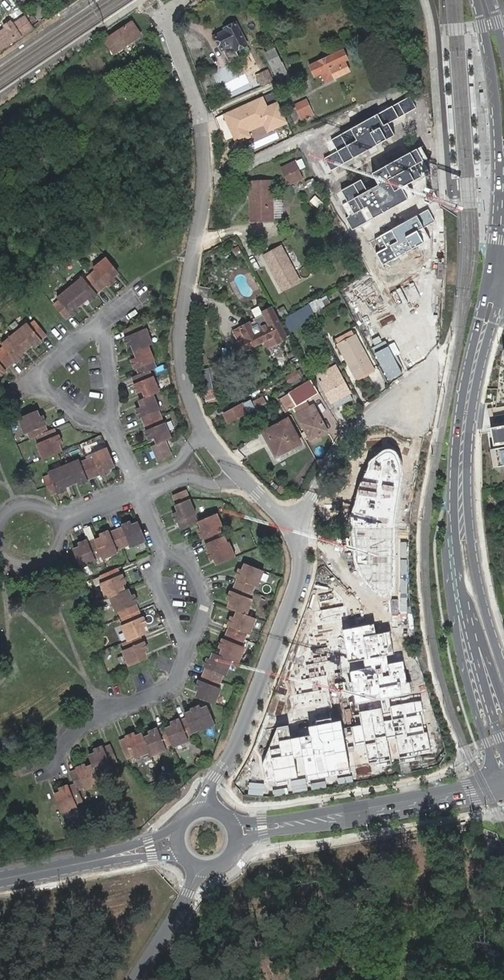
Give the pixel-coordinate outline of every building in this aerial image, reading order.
[(36,28),(28,16),(15,25),(7,30),(0,34),(0,51),(36,28)] [(5,26),(7,30),(15,25),(13,22),(5,26)] [(216,36),(230,64),(240,58),(236,51),(248,45),(237,22),(229,26),(230,29),(216,36)] [(130,23),(109,38),(119,52),(140,37),(130,23)] [(265,54),(272,69),(282,64),(275,50),(265,54)] [(331,70),(335,79),(349,72),(344,62),(347,60),(342,50),(310,66),(315,77),(321,74),(331,70)] [(267,83),(273,80),(268,69),(262,72),(267,83)] [(326,84),(335,79),(331,70),(321,74),(326,84)] [(261,86),(267,83),(262,72),(256,75),(261,86)] [(263,95),(220,114),(234,145),(251,137),(248,130),(262,124),(266,132),(286,124),(277,102),(267,106),(263,95)] [(410,97),(331,140),(337,150),(324,157),(331,170),(395,136),(388,123),(416,108),(410,97)] [(295,108),(289,111),(296,124),(313,115),(307,100),(294,106),(295,108)] [(361,181),(343,191),(356,214),(346,219),(352,230),(409,199),(402,187),(422,177),(416,165),(424,161),(416,148),(372,172),(378,185),(366,191),(361,181)] [(295,160),(281,165),(287,183),(301,177),(295,160)] [(272,177),(251,177),(250,217),(272,217),(272,177)] [(428,209),(370,242),(383,265),(430,239),(424,228),(435,221),(428,209)] [(300,281),(281,247),(264,256),(282,290),(300,281)] [(85,296),(86,298),(90,302),(97,296),(96,295),(102,290),(107,286),(108,287),(116,280),(111,275),(117,271),(106,259),(93,269),(95,272),(85,280),(83,278),(58,299),(60,301),(54,306),(66,320),(71,315),(72,317),(79,311),(76,307),(74,305),(80,300),(85,296)] [(311,304),(314,312),(322,308),(320,305),(324,303),(321,299),(311,304)] [(298,309),(305,322),(311,319),(310,318),(315,316),(308,304),(298,309)] [(254,319),(255,321),(234,332),(239,341),(237,342),(242,353),(265,342),(269,349),(288,339),(272,309),(263,314),(263,315),(254,319)] [(31,344),(35,348),(42,342),(41,340),(46,335),(35,322),(30,326),(27,324),(3,344),(5,347),(0,351),(0,376),(6,372),(4,370),(15,362),(16,363),(24,357),(21,353),(19,351),(24,346),(30,342),(31,344)] [(138,351),(136,352),(138,358),(132,360),(135,369),(137,369),(140,375),(133,378),(136,384),(134,385),(138,393),(144,391),(147,397),(140,400),(143,406),(137,409),(141,418),(142,417),(148,430),(146,431),(150,440),(156,437),(159,444),(153,447),(159,461),(167,457),(164,451),(169,449),(166,441),(172,438),(165,422),(164,423),(158,410),(160,410),(154,394),(160,392),(153,377),(152,378),(149,371),(157,368),(154,362),(156,361),(149,346),(153,345),(147,330),(144,331),(141,324),(124,331),(127,338),(125,338),(129,347),(133,345),(135,344),(138,351)] [(338,345),(356,379),(374,370),(369,360),(367,361),(354,336),(338,345)] [(292,359),(299,356),(296,350),(289,354),(292,359)] [(322,382),(335,409),(353,399),(337,366),(322,373),(326,380),(322,382)] [(286,377),(290,383),(301,377),(298,371),(286,377)] [(288,411),(310,398),(319,393),(310,380),(281,398),(288,411)] [(205,390),(206,403),(219,402),(218,389),(205,390)] [(228,424),(267,403),(263,396),(253,402),(251,400),(224,414),(228,424)] [(328,432),(314,406),(299,415),(312,438),(319,434),(320,436),(321,436),(328,432)] [(490,408),(493,424),(485,425),(489,446),(486,447),(489,465),(495,468),(503,467),(503,406),(490,408)] [(27,433),(31,439),(37,437),(40,443),(37,445),(43,460),(58,453),(56,447),(62,444),(58,436),(57,436),(53,429),(47,432),(45,426),(46,425),(42,417),(36,419),(33,413),(18,419),(25,434),(27,433)] [(264,431),(278,457),(302,444),(289,419),(264,431)] [(319,434),(312,438),(315,443),(322,438),(321,436),(320,436),(319,434)] [(76,478),(77,481),(79,485),(88,481),(87,480),(101,474),(101,476),(110,472),(108,465),(114,463),(107,448),(92,455),(93,457),(81,463),(79,460),(49,473),(50,476),(43,478),(51,496),(57,493),(58,494),(66,490),(65,486),(63,484),(70,481),(76,478)] [(369,462),(360,480),(356,491),(355,497),(351,511),(350,526),(351,544),(353,560),(356,569),(363,580),(370,589),(376,595),(383,597),(390,597),(395,593),(396,586),(396,572),(395,551),(396,532),(396,517),(404,474),(403,464),(400,456),(398,451),(392,448),(385,449),(379,452),(369,462)] [(183,495),(182,492),(173,496),(180,512),(173,514),(177,523),(178,522),(181,529),(198,522),(195,515),(197,514),(187,494),(183,495)] [(204,537),(207,545),(209,550),(208,551),(212,560),(219,557),(221,563),(236,557),(229,542),(226,543),(221,530),(224,529),(218,514),(203,520),(206,526),(199,529),(202,538),(204,537)] [(100,536),(102,540),(103,542),(97,544),(96,543),(95,540),(88,543),(88,541),(79,544),(81,551),(75,554),(81,569),(97,562),(96,559),(102,557),(103,559),(119,553),(117,550),(124,548),(130,545),(131,548),(146,541),(140,527),(134,529),(131,523),(122,527),(123,528),(110,534),(110,532),(100,536)] [(238,618),(236,617),(232,616),(229,625),(230,626),(227,632),(225,638),(224,638),(220,647),(224,649),(226,649),(224,656),(221,655),(217,653),(215,660),(209,658),(205,667),(207,668),(202,681),(200,680),(197,689),(204,692),(202,697),(216,703),(221,688),(218,687),(223,674),(227,675),(233,659),(239,662),(245,647),(242,645),(244,639),(247,632),(250,633),(256,617),(248,614),(253,599),(251,598),(256,585),(259,586),(264,570),(250,564),(247,571),(240,568),(237,577),(238,578),(233,591),(232,591),(228,600),(235,602),(233,608),(239,610),(241,612),(238,618)] [(119,587),(122,586),(126,584),(122,574),(121,575),(118,569),(101,576),(103,582),(100,583),(107,599),(110,597),(116,613),(119,611),(125,625),(122,626),(129,641),(123,643),(126,649),(123,651),(130,665),(144,659),(142,653),(148,651),(144,641),(143,642),(140,636),(143,635),(141,628),(147,626),(143,617),(141,618),(138,611),(136,605),(138,604),(134,594),(128,597),(125,591),(124,592),(122,593),(119,587)] [(276,725),(260,762),(265,784),(307,775),(308,781),(349,772),(344,747),(368,742),(372,762),(431,750),(422,701),(392,707),(390,699),(413,694),(406,659),(389,662),(387,656),(397,654),(391,629),(377,632),(375,621),(350,626),(346,605),(313,611),(318,635),(308,636),(314,663),(306,665),(308,676),(296,678),(299,693),(286,696),(291,722),(276,725)] [(149,731),(150,735),(152,738),(146,741),(144,738),(144,736),(137,739),(135,733),(126,736),(127,738),(120,740),(127,757),(134,755),(135,758),(150,751),(152,755),(167,749),(166,746),(173,743),(174,746),(189,740),(188,737),(194,734),(193,730),(199,727),(200,730),(216,724),(210,709),(203,712),(200,705),(192,709),(192,710),(186,713),(188,718),(181,720),(180,719),(171,722),(173,727),(174,730),(168,732),(167,729),(166,727),(159,729),(158,728),(149,731)] [(88,770),(87,768),(85,764),(77,768),(77,769),(70,772),(75,784),(69,786),(68,785),(59,789),(61,793),(62,795),(56,798),(62,812),(78,806),(77,803),(83,800),(78,789),(84,786),(85,789),(101,782),(97,773),(112,767),(111,764),(118,761),(111,744),(104,747),(103,746),(94,750),(97,757),(91,759),(94,765),(95,768),(88,770)] [(400,764),(402,774),(412,772),(411,762),(400,764)]
